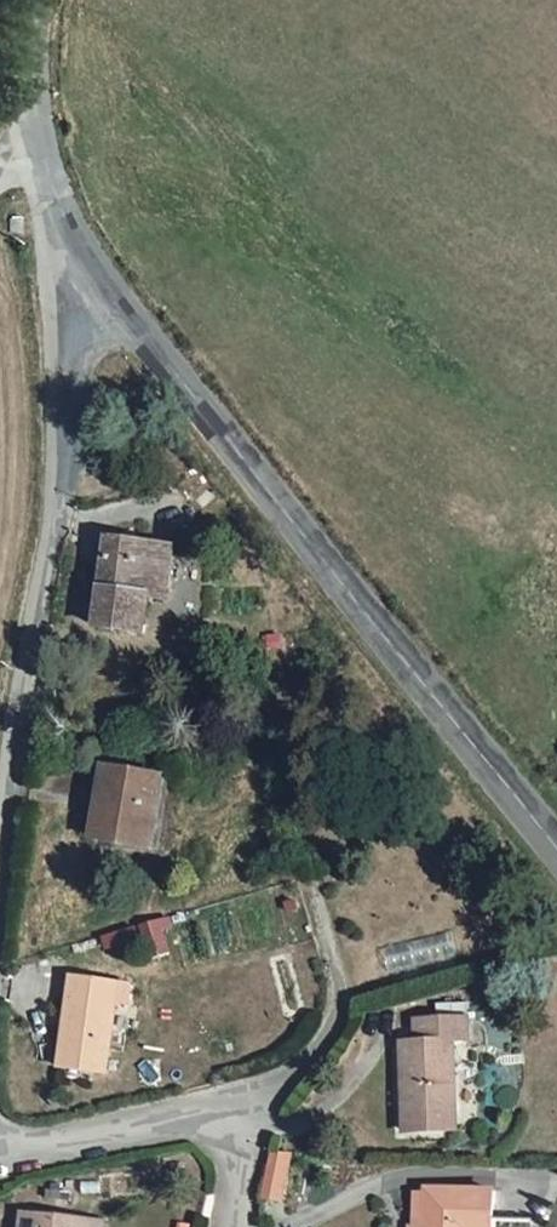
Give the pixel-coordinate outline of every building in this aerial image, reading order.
[(106,624),(149,631),(155,600),(174,603),(184,544),(119,534),(106,624)] [(171,770),(114,761),(98,839),(156,847),(171,770)] [(143,984),(85,976),(72,1061),(117,1064),(125,1001),(141,1003),(143,984)] [(483,1016),(417,1023),(424,1103),(479,1098),(474,1038),(483,1038),(483,1016)] [(280,1203),(293,1155),(270,1149),(257,1197),(280,1203)] [(550,1209),(516,1209),(516,1184),(448,1185),(448,1223),(434,1224),(434,1226),(550,1226),(550,1209)] [(30,1210),(27,1226),(97,1226),(97,1222),(30,1210)]
